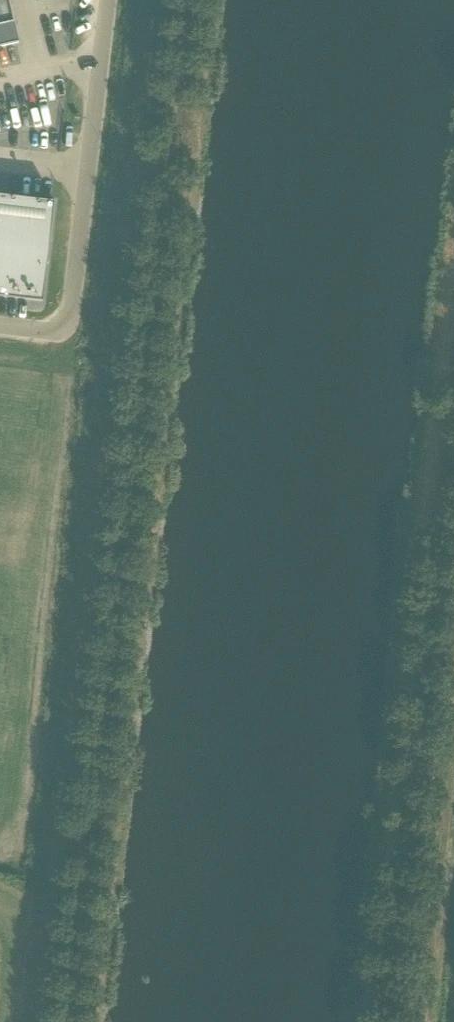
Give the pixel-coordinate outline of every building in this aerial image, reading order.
[(19,42),(9,0),(0,0),(0,47),(19,42)] [(54,202),(0,195),(0,296),(42,301),(54,202)]
